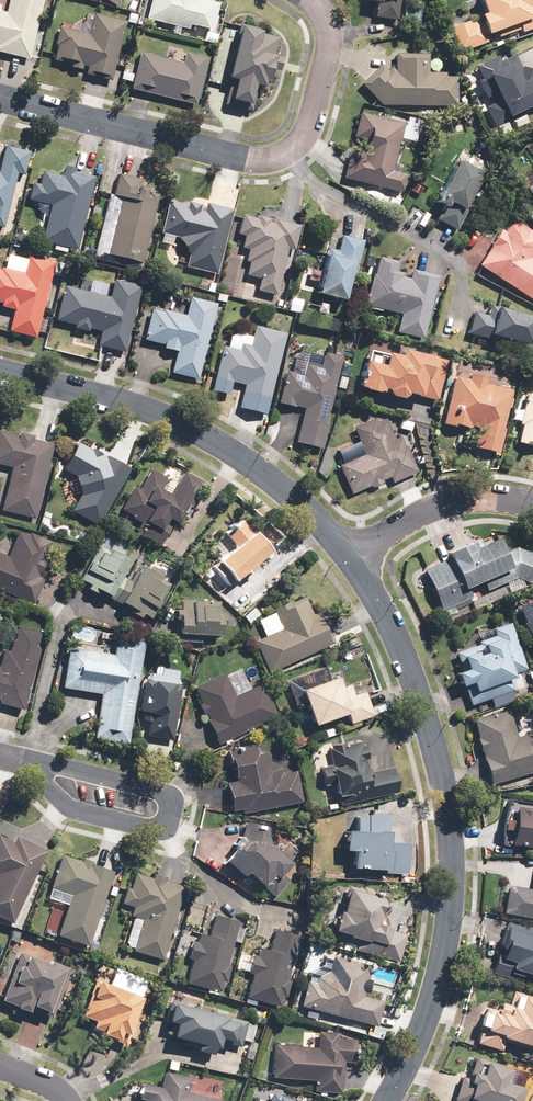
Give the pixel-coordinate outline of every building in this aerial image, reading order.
[(43,0),(9,0),(6,12),(0,11),(0,52),(29,59),(43,0)] [(147,18),(188,27),(189,23),(212,28),(217,4),(201,0),(151,0),(147,18)] [(368,0),(378,1),(376,17),(398,19),(400,0),(368,0)] [(422,0),(420,0),(405,0),(404,18),(420,20),(422,0)] [(484,12),(478,14),(480,19),(473,22),(471,17),(450,24),(459,51),(487,41),(485,34),(513,24),(517,33),(532,28),(532,0),(479,0),(484,12)] [(112,80),(126,22),(94,14),(90,34),(60,27),(52,60),(71,65),(71,66),(82,69),(83,65),(88,66),(86,74),(112,80)] [(274,54),(278,38),(260,33),(261,30),(240,24),(224,82),(229,84),(224,104),(250,111),(257,84),(262,86),(264,79),(268,80),(271,69),(278,71),(282,56),(274,54)] [(139,54),(131,89),(195,104),(206,58),(185,53),(182,64),(139,54)] [(391,67),(387,70),(382,64),(361,83),(381,105),(456,107),(457,72),(429,71),(429,55),(396,53),(395,67),(391,67)] [(493,125),(532,105),(532,74),(531,75),(526,65),(521,68),(514,53),(499,60),(497,56),(475,67),(481,79),(478,81),(486,97),(489,96),(493,104),(485,108),(493,125)] [(369,149),(368,156),(350,151),(344,176),(403,191),(407,174),(393,170),(405,123),(360,112),(354,136),(364,139),(362,147),(369,149)] [(3,228),(17,172),(24,174),(30,151),(6,145),(0,171),(0,227),(3,228)] [(482,175),(477,172),(484,161),(463,150),(457,161),(436,200),(443,204),(434,220),(455,231),(466,210),(464,208),(482,175)] [(77,250),(95,177),(75,172),(76,167),(67,165),(64,176),(43,171),(39,187),(33,185),(29,200),(52,205),(43,241),(77,250)] [(146,196),(148,188),(140,186),(142,180),(117,174),(112,195),(122,197),(108,254),(142,262),(157,199),(146,196)] [(415,181),(409,191),(420,197),(425,187),(415,181)] [(171,243),(173,237),(179,237),(187,251),(179,262),(185,263),(184,268),(217,277),(239,194),(212,186),(208,200),(194,196),(193,201),(189,200),(187,206),(169,201),(159,240),(171,243)] [(258,290),(277,295),(288,249),(294,250),(300,227),(242,213),(237,234),(244,236),(242,247),(248,248),(245,260),(248,261),(245,275),(260,279),(258,290)] [(519,222),(509,223),(504,231),(502,229),(479,264),(532,299),(532,258),(532,257),(532,255),(532,231),(519,222)] [(358,263),(363,239),(341,234),(338,250),(326,248),(317,292),(345,298),(353,262),(358,263)] [(54,262),(28,255),(24,272),(0,267),(0,302),(1,303),(1,306),(15,309),(10,330),(36,337),(54,262)] [(393,274),(396,261),(378,256),(366,306),(401,314),(397,333),(424,339),(439,274),(412,268),(410,277),(393,274)] [(125,352),(142,285),(115,279),(110,297),(64,286),(56,320),(75,325),(74,328),(88,331),(89,328),(102,332),(98,345),(125,352)] [(304,299),(290,296),(287,310),(301,313),(304,299)] [(195,377),(216,305),(190,298),(184,316),(153,307),(144,338),(166,344),(165,349),(177,352),(172,371),(195,377)] [(490,339),(491,333),(529,344),(532,330),(532,316),(490,304),(487,315),(474,311),(468,333),(490,339)] [(254,325),(250,345),(241,342),(239,350),(223,346),(216,379),(245,385),(243,392),(270,399),(285,332),(254,325)] [(371,350),(368,360),(362,387),(385,393),(387,387),(388,388),(388,389),(389,390),(389,391),(390,392),(390,393),(391,393),(391,394),(392,394),(393,395),(394,396),(395,396),(396,396),(397,397),(398,397),(399,397),(400,397),(401,397),(402,397),(402,396),(403,396),(404,396),(405,395),(406,395),(407,394),(408,393),(408,392),(409,392),(420,394),(419,397),(438,401),(447,360),(402,349),(401,355),(388,352),(387,354),(371,350)] [(324,353),(321,365),(288,357),(277,402),(305,408),(297,441),(324,448),(329,424),(326,423),(334,387),(344,389),(347,377),(338,375),(342,357),(324,353)] [(468,380),(455,377),(445,422),(478,430),(474,445),(499,451),(505,428),(503,427),(512,389),(487,383),(488,376),(470,372),(468,380)] [(530,387),(524,408),(516,406),(513,418),(521,420),(516,442),(529,445),(530,441),(532,442),(532,387),(530,387)] [(416,465),(423,462),(420,455),(414,458),(408,444),(404,445),(400,436),(395,438),(386,417),(376,421),(375,418),(354,426),(366,454),(338,465),(350,494),(371,485),(372,487),(384,482),(382,479),(389,476),(392,482),(419,471),(416,465)] [(399,419),(398,429),(412,431),(413,421),(399,419)] [(53,443),(0,429),(0,464),(12,467),(1,509),(34,517),(53,443)] [(129,469),(77,441),(63,468),(75,475),(81,494),(72,510),(98,525),(129,469)] [(168,477),(151,467),(138,489),(133,486),(120,510),(140,522),(135,531),(161,545),(169,531),(163,528),(169,517),(179,523),(202,483),(182,472),(170,493),(162,488),(168,477)] [(213,564),(230,584),(246,571),(249,574),(257,567),(254,563),(270,550),(243,518),(224,535),(234,546),(213,564)] [(34,603),(44,578),(39,576),(53,542),(29,532),(28,534),(18,530),(8,555),(0,552),(0,589),(34,603)] [(104,531),(80,579),(91,584),(89,589),(103,596),(106,592),(112,595),(130,559),(121,555),(128,543),(104,531)] [(532,575),(532,555),(513,546),(512,551),(501,547),(498,539),(484,544),(482,538),(449,551),(452,558),(425,569),(441,609),(472,596),(468,587),(504,572),(530,583),(532,575)] [(160,594),(164,586),(159,583),(163,576),(161,575),(163,571),(152,565),(150,569),(142,564),(121,602),(151,619),(164,596),(160,594)] [(312,613),(306,598),(257,618),(266,638),(256,642),(269,674),(338,644),(323,609),(312,613)] [(178,619),(177,641),(203,642),(204,635),(221,636),(223,612),(216,611),(217,605),(202,604),(202,601),(180,600),(180,609),(176,609),(175,619),(178,619)] [(478,645),(454,654),(471,704),(514,689),(515,689),(518,688),(513,674),(525,670),(509,624),(490,630),(492,635),(476,640),(478,645)] [(40,646),(36,645),(40,631),(17,625),(10,650),(4,648),(0,664),(0,703),(23,709),(40,646)] [(128,743),(141,639),(115,636),(113,653),(68,648),(63,687),(100,692),(94,739),(128,743)] [(239,667),(224,674),(195,688),(209,718),(207,719),(218,743),(278,715),(263,682),(249,689),(239,667)] [(366,690),(354,694),(351,684),(342,687),(338,676),(330,678),(327,669),(289,681),(297,706),(306,703),(313,725),(347,714),(350,725),(375,718),(366,690)] [(148,720),(146,736),(176,739),(182,683),(144,679),(140,719),(148,720)] [(473,719),(478,737),(477,737),(481,751),(482,751),(491,784),(532,772),(532,732),(517,736),(509,709),(473,719)] [(332,765),(320,767),(324,786),(335,783),(340,805),(399,792),(393,767),(369,773),(366,759),(368,759),(365,744),(362,745),(361,741),(345,745),(344,742),(330,745),(331,748),(329,748),(332,765)] [(255,743),(227,748),(230,768),(234,767),(236,781),(227,783),(233,811),(241,809),(242,813),(303,802),(297,770),(285,773),(284,769),(271,771),(267,751),(257,753),(255,743)] [(516,806),(510,844),(532,847),(532,808),(516,806)] [(355,830),(347,830),(345,849),(354,850),(353,867),(383,869),(383,873),(407,874),(409,843),(389,841),(389,830),(387,830),(387,813),(372,812),(356,816),(355,830)] [(240,836),(233,842),(238,847),(222,864),(241,882),(245,877),(244,875),(247,872),(274,897),(289,880),(282,874),(293,863),(271,844),(275,828),(245,822),(243,837),(240,836)] [(12,924),(48,851),(15,835),(13,840),(0,834),(0,918),(12,924)] [(57,935),(89,946),(114,871),(62,853),(47,897),(67,904),(57,935)] [(130,888),(126,887),(122,903),(133,906),(131,915),(142,918),(133,951),(162,959),(184,886),(165,880),(166,877),(153,873),(152,878),(135,873),(130,888)] [(532,888),(508,884),(503,911),(532,917),(532,884),(532,888)] [(362,888),(348,885),(341,911),(339,910),(334,930),(335,930),(333,938),(357,945),(355,950),(399,962),(406,934),(390,929),(391,926),(378,923),(385,898),(380,896),(381,891),(363,886),(362,888)] [(197,941),(193,940),(188,958),(192,959),(186,983),(221,992),(223,981),(227,982),(231,966),(228,965),(239,921),(214,915),(209,935),(199,933),(197,941)] [(506,921),(504,928),(505,928),(500,945),(503,946),(502,952),(497,951),(491,971),(511,977),(513,972),(521,974),(523,969),(529,971),(527,977),(532,979),(532,929),(506,921)] [(258,956),(253,955),(249,973),(253,974),(247,997),(280,1006),(283,996),(286,997),(291,980),(288,979),(299,936),(275,930),(270,950),(260,948),(258,956)] [(0,1000),(51,1020),(71,968),(51,960),(50,963),(19,951),(0,1000)] [(316,983),(307,981),(301,1006),(377,1026),(384,1001),(364,996),(365,992),(368,993),(372,980),(368,979),(372,966),(333,955),(329,971),(318,977),(316,983)] [(142,997),(96,979),(82,1016),(96,1021),(93,1026),(103,1030),(102,1033),(119,1039),(122,1032),(128,1034),(142,997)] [(485,1005),(478,1030),(479,1030),(476,1042),(501,1049),(504,1040),(532,1049),(532,996),(512,990),(508,1003),(500,1001),(498,1009),(485,1005)] [(247,1021),(170,1001),(165,1022),(172,1024),(169,1037),(182,1040),(181,1044),(197,1048),(197,1050),(213,1054),(215,1047),(219,1048),(221,1041),(241,1046),(247,1021)] [(317,1046),(274,1043),(271,1076),(314,1079),(313,1090),(341,1092),(344,1061),(354,1061),(356,1039),(338,1038),(339,1032),(318,1031),(317,1046)] [(461,1074),(453,1099),(460,1100),(519,1100),(524,1085),(507,1080),(512,1067),(474,1055),(469,1072),(470,1073),(469,1077),(461,1074)] [(141,1081),(137,1096),(139,1096),(138,1100),(224,1100),(224,1099),(187,1091),(191,1076),(164,1070),(161,1085),(141,1081)] [(271,1091),(267,1100),(298,1100),(271,1091)]
